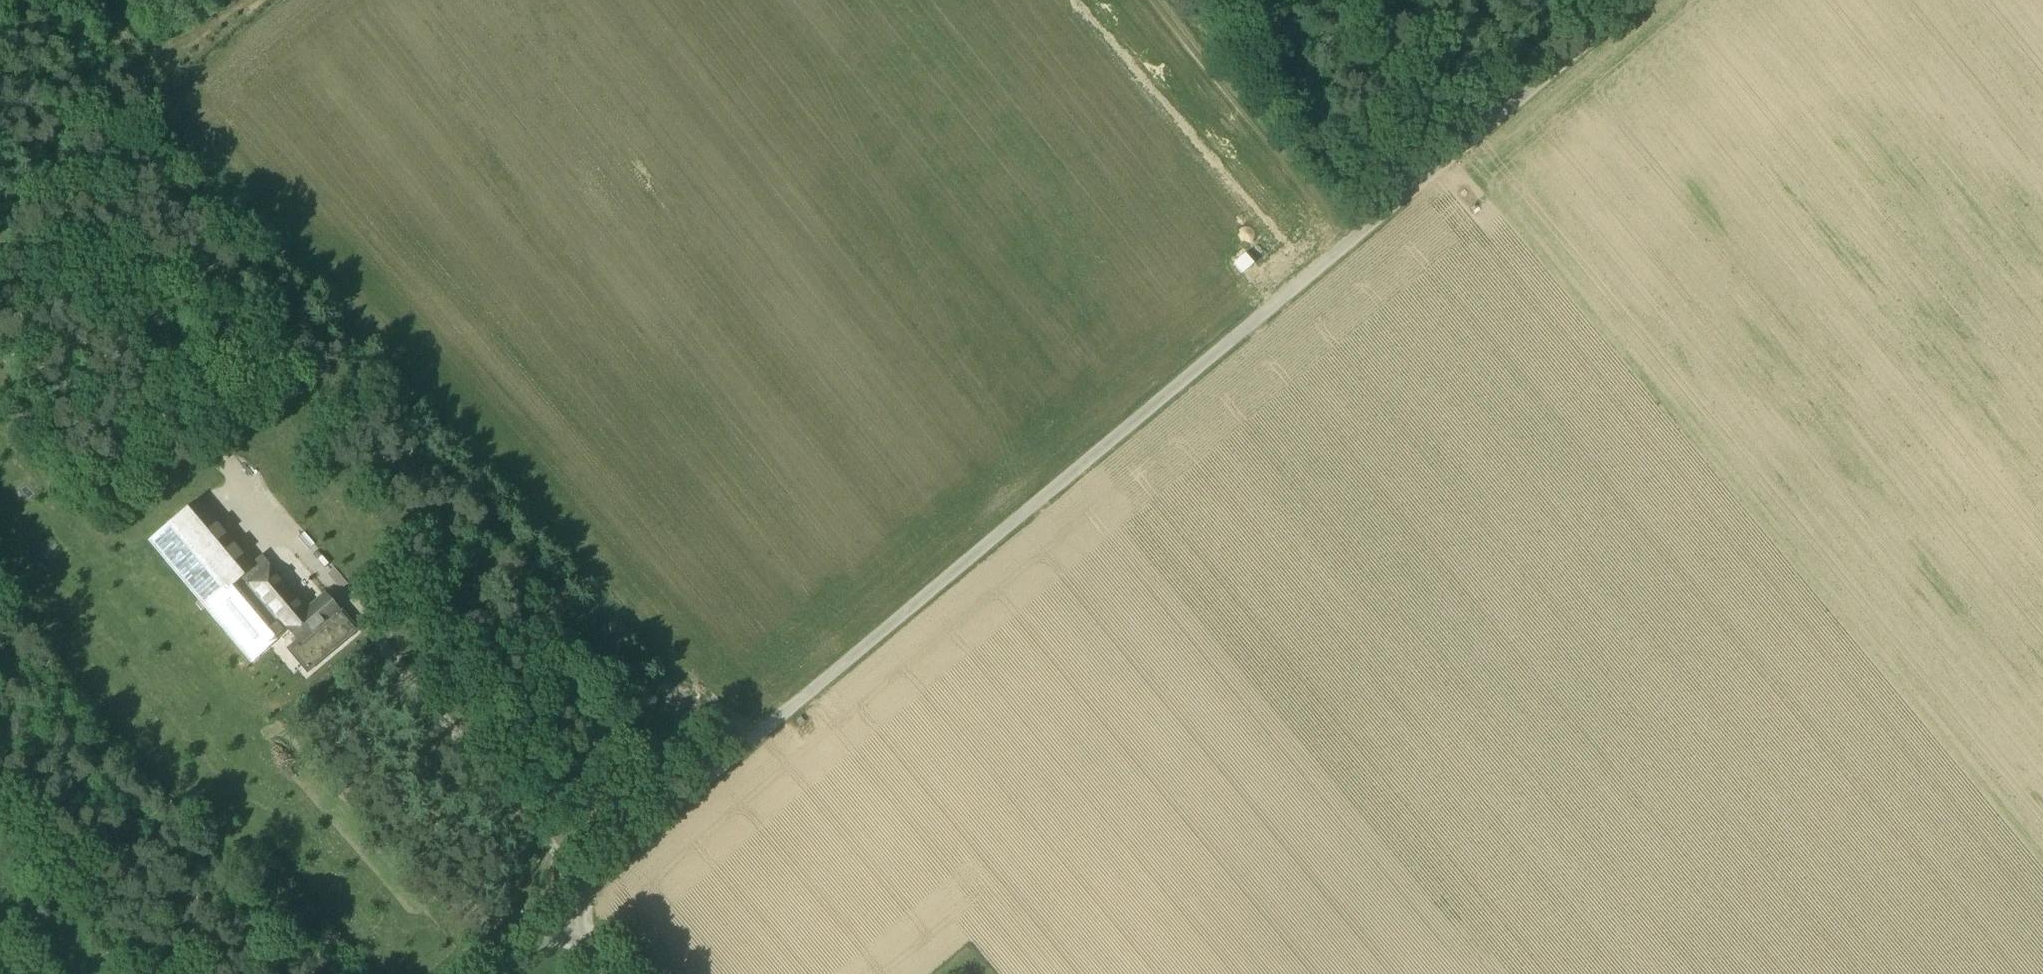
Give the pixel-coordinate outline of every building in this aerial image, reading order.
[(155,450),(112,416),(90,445),(133,479),(155,450)] [(226,520),(205,538),(241,582),(263,563),(226,520)] [(338,610),(326,596),(306,614),(268,569),(238,595),(268,631),(282,620),(300,643),(338,610)]
